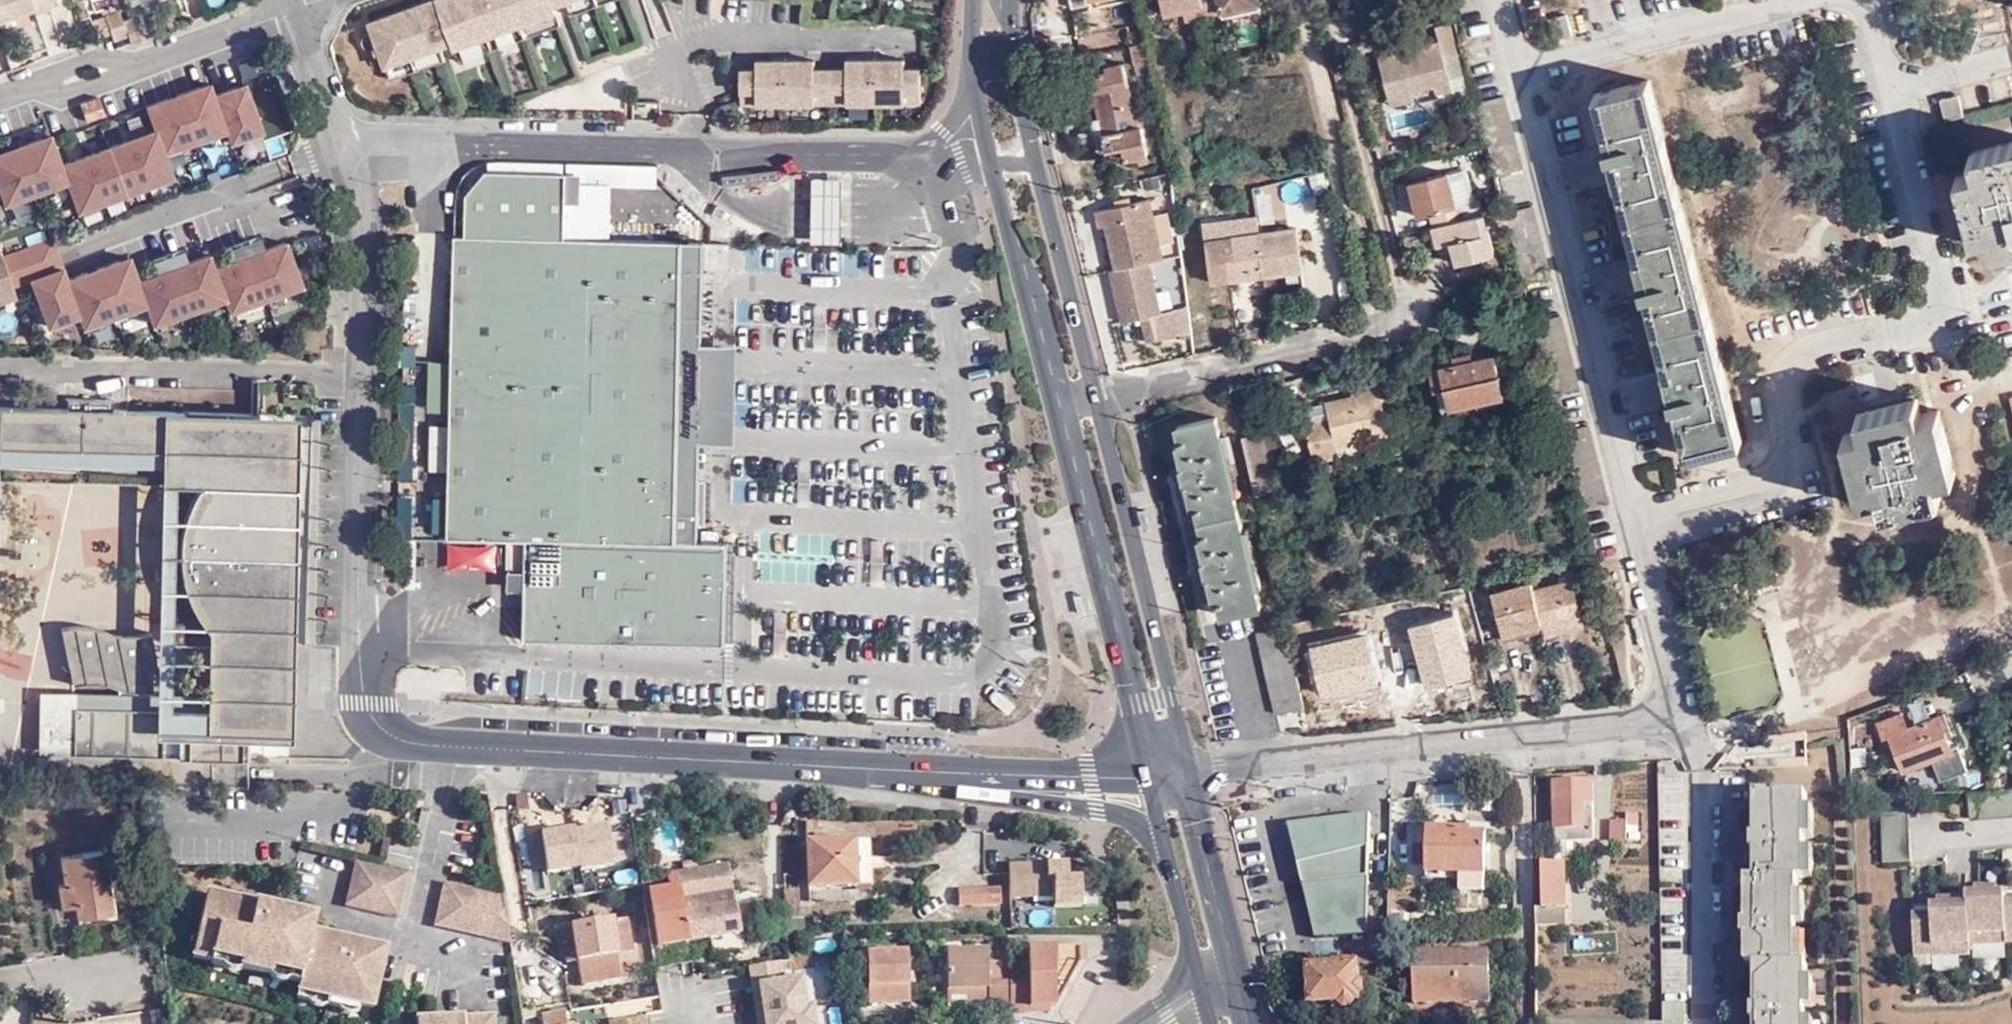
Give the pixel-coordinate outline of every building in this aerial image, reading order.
[(31,6),(29,0),(0,0),(0,17),(31,6)] [(31,6),(34,12),(49,6),(47,0),(29,0),(31,6)] [(367,23),(382,71),(449,48),(456,56),(556,22),(555,12),(590,0),(432,0),(367,23)] [(1258,0),(1159,0),(1163,15),(1182,10),(1184,20),(1220,12),(1221,17),(1226,15),(1236,13),(1246,11),(1255,9),(1259,8),(1258,3),(1259,2),(1258,0)] [(122,21),(118,11),(105,16),(111,33),(114,39),(126,34),(122,21)] [(1569,12),(1552,15),(1556,35),(1573,31),(1569,12)] [(105,16),(91,21),(97,39),(111,33),(105,16)] [(131,45),(145,39),(137,16),(122,21),(126,34),(131,45)] [(1127,32),(1141,29),(1138,16),(1124,19),(1127,32)] [(47,47),(37,21),(22,27),(32,53),(47,47)] [(1129,46),(1144,43),(1141,29),(1127,32),(1129,46)] [(1379,57),(1390,98),(1412,93),(1436,86),(1437,94),(1454,89),(1440,40),(1379,57)] [(1144,43),(1129,46),(1132,63),(1149,60),(1144,43)] [(756,72),(741,74),(739,105),(754,104),(755,113),(816,115),(815,105),(846,105),(846,114),(905,116),(906,106),(923,107),(920,72),(903,73),(903,64),(846,64),(847,72),(814,73),(816,63),(757,63),(756,72)] [(1103,127),(1095,129),(1081,133),(1083,146),(1098,142),(1107,141),(1109,151),(1125,147),(1128,160),(1142,156),(1143,161),(1152,159),(1140,105),(1135,106),(1126,64),(1115,66),(1116,71),(1093,75),(1101,117),(1103,127)] [(1,197),(68,176),(76,200),(190,165),(183,141),(227,127),(229,136),(264,125),(248,72),(215,82),(212,75),(143,96),(151,123),(61,151),(53,125),(0,142),(0,193),(1,197)] [(1649,78),(1594,92),(1611,159),(1638,265),(1667,380),(1686,453),(1739,439),(1649,78)] [(1412,93),(1390,98),(1392,106),(1414,100),(1412,93)] [(1961,94),(1942,98),(1948,119),(1966,114),(1961,94)] [(78,103),(84,120),(103,113),(97,97),(78,103)] [(1507,97),(1481,103),(1499,175),(1525,168),(1507,97)] [(1093,118),(1095,129),(1103,127),(1101,117),(1093,118)] [(280,129),(262,136),(269,153),(287,146),(280,129)] [(1960,174),(1977,237),(1994,233),(1998,249),(2011,245),(2011,140),(1973,150),(1978,169),(1960,174)] [(1101,153),(1109,151),(1107,141),(1098,142),(1101,153)] [(567,201),(568,173),(487,171),(467,194),(466,235),(455,235),(452,381),(452,411),(451,425),(450,470),(449,538),(508,539),(508,569),(526,569),(525,640),(726,645),(729,542),(698,525),(700,480),(700,442),(703,343),(705,241),(566,238),(567,201)] [(1440,243),(1446,242),(1448,250),(1451,264),(1490,254),(1479,213),(1461,217),(1458,203),(1453,204),(1445,171),(1406,181),(1414,214),(1424,211),(1428,226),(1436,224),(1440,243)] [(582,173),(568,173),(567,201),(582,202),(582,173)] [(812,241),(841,241),(842,177),(813,176),(812,241)] [(1181,336),(1177,310),(1160,314),(1149,262),(1162,260),(1159,244),(1175,241),(1169,211),(1153,214),(1150,199),(1098,210),(1100,226),(1107,224),(1116,269),(1110,270),(1121,323),(1141,319),(1146,342),(1146,344),(1181,336)] [(719,205),(714,214),(723,219),(728,210),(719,205)] [(1497,228),(1506,226),(1503,213),(1494,215),(1497,228)] [(1209,282),(1231,279),(1226,236),(1259,233),(1258,217),(1204,223),(1209,282)] [(1432,245),(1440,243),(1436,224),(1428,226),(1432,245)] [(1296,229),(1259,233),(1263,276),(1301,272),(1296,229)] [(229,304),(304,280),(289,232),(216,255),(212,241),(137,264),(131,247),(66,268),(55,234),(23,244),(47,321),(80,311),(83,320),(147,300),(152,317),(225,294),(229,304)] [(1263,276),(1259,233),(1226,236),(1231,279),(1263,276)] [(13,292),(0,256),(0,297),(13,292)] [(1189,334),(1186,308),(1177,310),(1181,336),(1189,334)] [(736,443),(738,344),(703,343),(700,442),(736,443)] [(1450,354),(1452,362),(1471,357),(1469,349),(1450,354)] [(1471,357),(1452,362),(1438,366),(1443,387),(1450,416),(1505,402),(1491,352),(1471,357)] [(1443,387),(1438,366),(1426,369),(1432,391),(1443,387)] [(436,411),(452,411),(452,381),(436,380),(436,411)] [(1376,383),(1358,388),(1360,395),(1352,397),(1326,404),(1329,420),(1305,425),(1314,463),(1337,457),(1334,445),(1362,438),(1388,432),(1389,439),(1397,437),(1391,410),(1383,412),(1376,383)] [(1351,389),(1352,397),(1360,395),(1358,388),(1351,389)] [(1920,410),(1915,392),(1887,399),(1855,407),(1859,425),(1842,429),(1857,492),(1875,488),(1879,507),(1941,491),(1937,473),(1955,468),(1939,406),(1920,410)] [(183,448),(184,409),(114,408),(115,398),(70,397),(69,407),(0,405),(0,445),(183,448)] [(252,411),(184,409),(183,448),(240,450),(239,483),(256,483),(252,642),(251,709),(244,708),(243,733),(293,735),(300,412),(258,411),(252,411)] [(1259,608),(1213,421),(1175,429),(1185,470),(1174,472),(1178,487),(1188,484),(1208,563),(1198,566),(1201,579),(1212,577),(1221,616),(1259,608)] [(450,470),(451,425),(431,424),(430,469),(450,470)] [(1260,435),(1239,440),(1254,497),(1274,493),(1260,435)] [(1364,452),(1362,438),(1334,445),(1337,457),(1364,452)] [(183,448),(0,445),(0,477),(174,481),(182,481),(239,483),(240,450),(183,448)] [(706,525),(707,480),(700,480),(698,525),(706,525)] [(239,483),(182,481),(178,640),(220,641),(219,695),(77,693),(75,751),(242,754),(243,733),(244,708),(240,708),(242,642),(252,642),(256,483),(239,483)] [(170,640),(178,640),(182,481),(174,481),(170,640)] [(1540,625),(1579,616),(1569,576),(1531,586),(1529,578),(1489,588),(1499,628),(1540,618),(1540,625)] [(789,651),(790,606),(775,606),(774,650),(789,651)] [(1581,623),(1579,616),(1540,625),(1540,618),(1499,628),(1501,636),(1540,626),(1543,633),(1581,623)] [(81,623),(64,626),(75,682),(91,680),(98,680),(106,680),(113,681),(120,684),(125,687),(130,689),(136,690),(142,691),(148,691),(154,690),(159,689),(165,687),(154,630),(148,632),(143,633),(137,634),(131,633),(125,633),(119,631),(114,630),(109,627),(106,625),(102,624),(99,623),(95,623),(91,623),(88,622),(84,623),(81,623)] [(1276,713),(1305,706),(1286,627),(1257,633),(1276,713)] [(251,709),(252,642),(242,642),(240,708),(244,708),(251,709)] [(40,750),(75,751),(77,693),(76,690),(42,689),(40,750)] [(1901,712),(1875,723),(1881,738),(1886,736),(1901,774),(1953,755),(1945,731),(1949,730),(1943,714),(1907,727),(1901,712)] [(1784,740),(1784,753),(1807,753),(1807,740),(1784,740)] [(1592,781),(1555,781),(1556,841),(1593,841),(1592,781)] [(1360,811),(1359,788),(1349,790),(1350,795),(1322,796),(1321,792),(1311,794),(1311,819),(1325,818),(1351,818),(1351,811),(1360,811)] [(1756,1023),(1804,1023),(1804,1011),(1804,983),(1804,965),(1797,966),(1796,965),(1796,938),(1796,923),(1795,896),(1795,880),(1806,880),(1805,851),(1805,838),(1805,810),(1805,795),(1753,794),(1754,838),(1744,838),(1744,853),(1749,853),(1754,853),(1754,880),(1746,880),(1746,923),(1735,924),(1735,939),(1741,939),(1746,939),(1746,968),(1755,968),(1755,1009),(1745,1009),(1746,1023),(1751,1023),(1756,1023)] [(562,805),(553,807),(554,811),(548,812),(549,821),(564,818),(562,805)] [(1814,811),(1805,810),(1805,838),(1814,838),(1814,811)] [(1624,823),(1610,823),(1611,841),(1635,840),(1636,814),(1624,814),(1624,823)] [(1883,861),(1908,859),(1905,814),(1882,816),(1883,861)] [(1351,831),(1351,818),(1325,818),(1326,832),(1351,831)] [(611,819),(543,823),(546,869),(614,865),(611,819)] [(1463,830),(1428,829),(1426,873),(1459,874),(1459,886),(1483,887),(1484,835),(1471,835),(1463,835),(1463,830)] [(808,889),(856,887),(855,842),(806,845),(808,889)] [(868,843),(855,842),(856,887),(869,887),(868,843)] [(1815,851),(1805,851),(1806,880),(1814,880),(1815,851)] [(80,918),(113,913),(108,878),(105,855),(69,860),(74,889),(68,890),(62,891),(65,911),(77,909),(79,918),(80,918)] [(63,862),(68,890),(74,889),(69,860),(63,862)] [(1541,909),(1535,909),(1535,913),(1536,928),(1562,927),(1562,863),(1541,863),(1541,909)] [(409,875),(357,864),(346,906),(398,919),(409,875)] [(1007,865),(1007,873),(1006,898),(1053,897),(1051,877),(1045,877),(1045,865),(1007,865)] [(1066,865),(1045,865),(1045,877),(1051,877),(1053,897),(1053,907),(1080,906),(1079,876),(1066,877),(1066,865)] [(740,930),(765,926),(761,902),(735,907),(727,867),(666,878),(669,891),(649,895),(659,949),(709,940),(713,961),(744,955),(740,930)] [(113,913),(80,918),(82,928),(120,922),(113,877),(108,878),(113,913)] [(502,897),(446,884),(436,928),(509,946),(502,897)] [(1921,912),(1922,943),(1934,943),(1970,941),(1970,931),(2006,930),(2011,930),(2011,897),(2006,897),(2006,889),(1997,889),(1968,890),(1969,893),(1968,901),(1939,901),(1933,901),(1933,911),(1921,912)] [(957,906),(998,904),(998,890),(956,891),(957,906)] [(387,951),(368,946),(365,958),(356,956),(359,944),(353,940),(346,939),(341,939),(312,933),(315,919),(272,909),(268,905),(257,905),(254,916),(245,915),(248,903),(209,893),(196,946),(214,951),(212,959),(242,966),(241,970),(268,977),(272,966),(283,969),(284,975),(301,979),(299,985),(297,994),(317,999),(318,993),(330,996),(343,999),(343,1004),(359,1007),(373,1011),(387,951)] [(257,905),(248,903),(245,915),(254,916),(257,905)] [(1052,924),(1053,910),(1032,908),(1030,922),(1052,924)] [(1916,952),(1934,952),(1934,943),(1922,943),(1921,912),(1915,911),(1916,952)] [(627,921),(611,923),(617,958),(632,956),(627,921)] [(578,964),(617,958),(611,923),(563,931),(568,966),(578,964)] [(1970,941),(2006,939),(2006,930),(1970,931),(1970,941)] [(1970,953),(1970,941),(1934,943),(1934,952),(1934,954),(1970,953)] [(368,946),(359,944),(356,956),(365,958),(368,946)] [(194,958),(211,963),(212,959),(214,951),(196,946),(194,958)] [(1008,982),(1008,1014),(1032,1013),(1032,1008),(1048,1008),(1054,1007),(1078,967),(1077,948),(1027,949),(1027,982),(1008,982)] [(987,1014),(1008,1014),(1008,982),(1001,983),(986,983),(985,962),(985,951),(944,952),(945,990),(964,990),(986,989),(986,1002),(987,1014)] [(1934,954),(1934,952),(1916,952),(1916,962),(1934,961),(1934,954)] [(869,1003),(910,1002),(909,982),(906,982),(906,972),(908,972),(908,953),(867,955),(869,1003)] [(1314,966),(1351,963),(1387,961),(1387,954),(1314,958),(1314,966)] [(1487,954),(1413,956),(1414,1008),(1488,1007),(1487,954)] [(620,980),(617,958),(578,964),(582,985),(620,980)] [(240,973),(241,970),(242,966),(212,959),(211,963),(211,965),(219,967),(221,969),(224,970),(226,971),(229,972),(232,973),(235,973),(237,973),(240,973)] [(986,983),(1001,983),(1008,982),(1006,961),(1001,962),(985,962),(986,983)] [(1354,1000),(1351,963),(1314,966),(1304,967),(1305,1002),(1354,1000)] [(287,983),(299,985),(301,979),(284,975),(283,969),(272,966),(268,977),(270,978),(272,980),(275,981),(277,982),(280,983),(283,983),(285,984),(287,983)] [(750,972),(756,1018),(808,1011),(804,982),(784,985),(781,967),(750,972)] [(1812,983),(1804,983),(1804,1011),(1813,1011),(1812,983)] [(964,1002),(986,1002),(986,989),(964,990),(964,1002)] [(945,1003),(964,1002),(964,990),(945,990),(945,1003)] [(327,1006),(330,996),(318,993),(317,999),(297,994),(296,998),(308,1002),(310,1004),(312,1005),(314,1006),(317,1007),(319,1007),(322,1007),(324,1007),(327,1006)] [(343,999),(330,996),(327,1006),(339,1010),(340,1011),(342,1012),(344,1014),(347,1014),(349,1015),(352,1015),(355,1015),(357,1014),(359,1007),(343,1004),(343,999)] [(1549,1014),(1549,1023),(1690,1023),(1691,1003),(1668,1002),(1667,1020),(1549,1014)] [(756,1018),(757,1023),(816,1023),(814,1010),(756,1018)] [(566,1013),(544,1017),(545,1023),(567,1023),(566,1013)]
